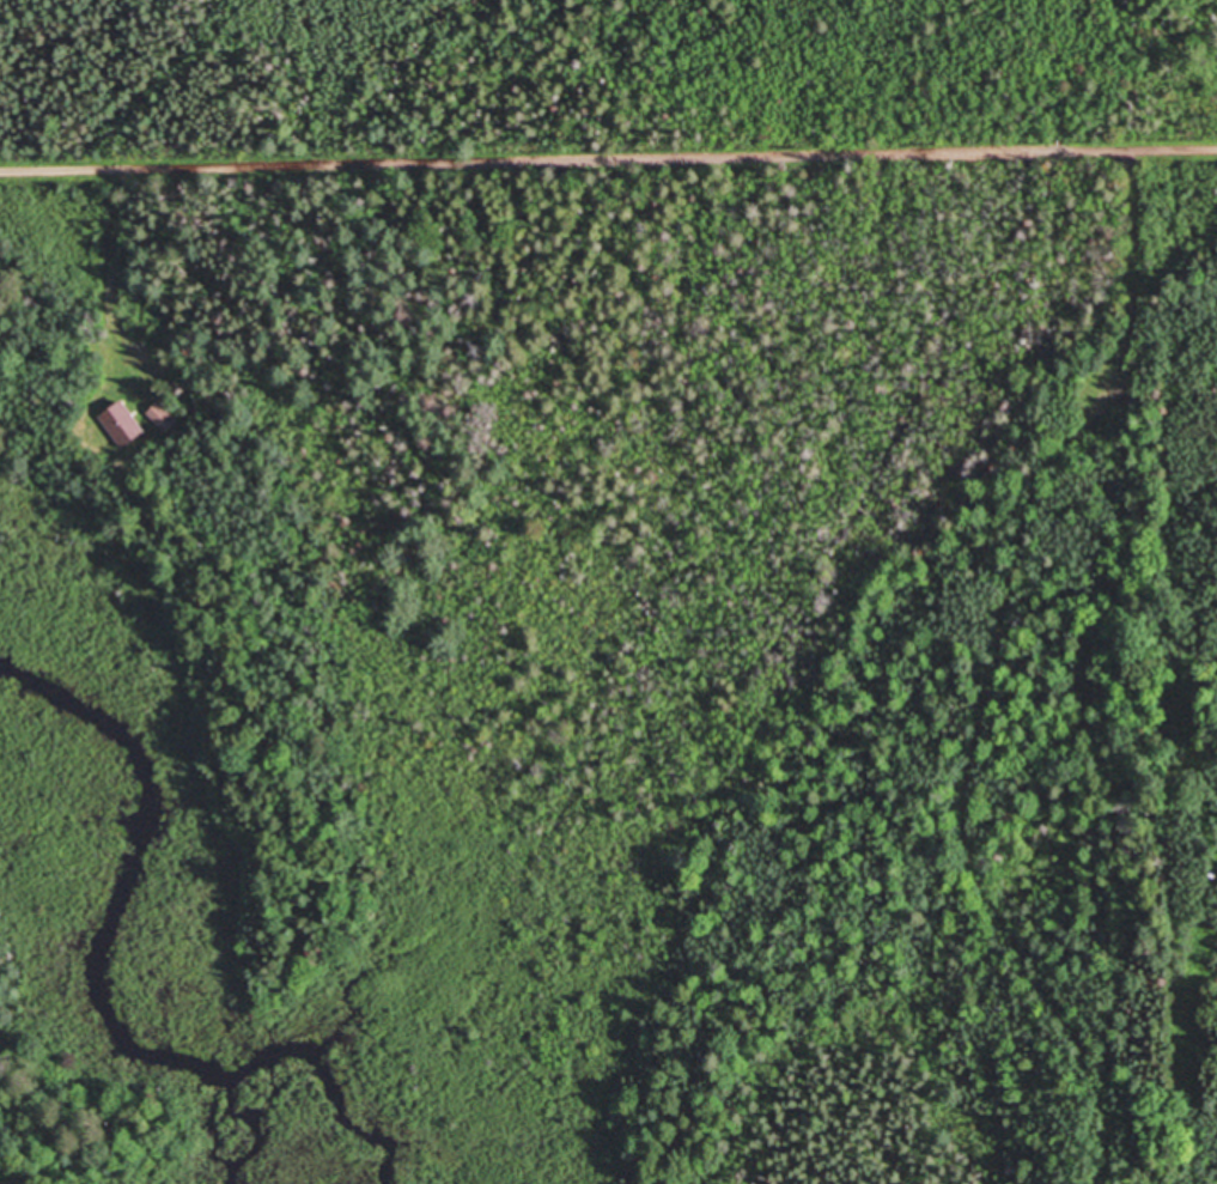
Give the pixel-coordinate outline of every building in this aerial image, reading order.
[(148,414),(170,431),(182,414),(161,398),(148,414)]
